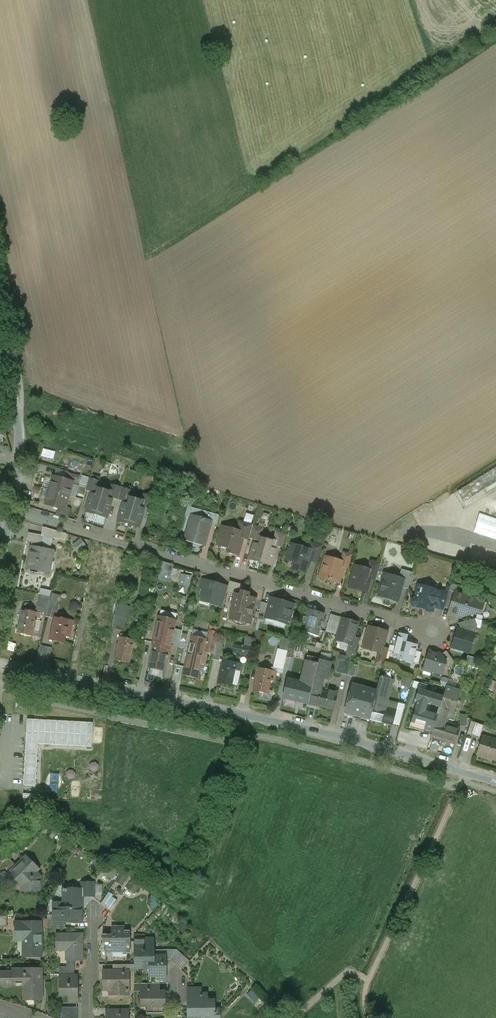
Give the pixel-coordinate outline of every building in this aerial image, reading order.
[(457,493),(464,503),(495,483),(495,468),(457,493)] [(80,477),(68,473),(66,480),(73,482),(72,485),(77,487),(80,477)] [(66,480),(54,477),(50,491),(69,496),(72,485),(73,482),(66,480)] [(89,479),(82,477),(80,484),(86,486),(89,479)] [(100,482),(90,479),(86,491),(92,493),(93,487),(98,488),(100,482)] [(122,488),(111,485),(110,492),(114,493),(112,499),(118,500),(122,488)] [(98,488),(93,487),(92,493),(86,512),(97,515),(104,490),(98,488)] [(132,491),(122,488),(118,500),(124,502),(126,496),(130,497),(132,491)] [(110,492),(104,490),(97,515),(107,518),(112,499),(114,493),(110,492)] [(69,496),(50,491),(45,505),(58,509),(65,511),(66,508),(69,496)] [(154,497),(144,494),(142,501),(146,502),(144,508),(150,510),(154,497)] [(130,497),(126,496),(124,502),(118,521),(129,524),(136,499),(130,497)] [(142,501),(136,499),(129,524),(139,527),(144,508),(146,502),(142,501)] [(202,511),(187,507),(184,517),(191,519),(192,516),(200,518),(202,511)] [(65,511),(58,509),(56,516),(67,519),(70,509),(66,508),(65,511)] [(220,516),(202,511),(200,518),(211,522),(210,524),(217,526),(220,516)] [(200,518),(192,516),(191,519),(185,541),(204,546),(210,524),(211,522),(200,518)] [(475,532),(495,539),(495,521),(481,516),(475,532)] [(253,525),(240,522),(237,531),(244,533),(242,539),(248,541),(249,539),(253,525)] [(264,528),(253,525),(249,539),(255,540),(256,536),(261,538),(264,528)] [(237,531),(223,527),(220,537),(224,538),(221,546),(229,549),(228,553),(238,555),(240,547),(240,546),(242,539),(244,533),(237,531)] [(66,534),(43,528),(41,536),(44,536),(44,537),(65,541),(66,534)] [(286,535),(275,532),(273,541),(278,543),(277,547),(282,548),(286,535)] [(41,536),(28,533),(26,542),(42,545),(44,537),(44,536),(41,536)] [(261,538),(256,536),(255,540),(249,559),(260,562),(267,540),(261,538)] [(79,552),(88,547),(83,538),(74,543),(79,552)] [(273,541),(267,540),(260,562),(271,565),(277,547),(278,543),(273,541)] [(323,546),(312,542),(309,550),(313,551),(310,560),(318,563),(323,546)] [(309,550),(291,545),(289,554),(291,555),(290,559),(291,562),(295,563),(293,569),(305,573),(307,566),(309,564),(310,560),(313,551),(309,550)] [(53,552),(31,547),(27,569),(49,573),(53,552)] [(353,555),(344,552),(341,562),(344,563),(343,567),(349,568),(353,555)] [(341,562),(326,558),(320,578),(331,581),(332,583),(334,582),(338,583),(343,567),(344,563),(341,562)] [(159,578),(170,582),(175,565),(164,561),(159,578)] [(381,563),(371,561),(368,570),(372,571),(370,579),(376,581),(381,563)] [(368,570),(356,567),(350,588),(366,592),(370,579),(372,571),(368,570)] [(413,573),(401,570),(399,579),(403,580),(401,587),(408,589),(413,573)] [(179,585),(191,587),(193,576),(182,573),(179,585)] [(399,579),(387,575),(385,584),(382,585),(381,588),(383,591),(385,592),(384,598),(397,602),(401,587),(403,580),(399,579)] [(228,587),(211,582),(209,581),(208,580),(206,580),(204,580),(203,580),(200,588),(205,589),(205,590),(204,591),(203,592),(203,593),(203,594),(203,595),(204,596),(203,597),(210,599),(209,603),(223,608),(227,593),(228,587)] [(244,586),(229,581),(228,587),(227,593),(235,595),(241,596),(242,592),(244,586)] [(419,585),(415,598),(412,600),(411,603),(412,606),(432,612),(433,606),(438,591),(419,585)] [(96,592),(86,590),(84,603),(95,605),(98,593),(96,592)] [(120,593),(111,591),(108,604),(117,606),(120,593)] [(448,594),(438,591),(433,606),(444,609),(446,603),(448,594)] [(455,592),(449,591),(448,594),(446,603),(451,604),(452,604),(455,592)] [(242,592),(241,596),(235,595),(230,620),(250,624),(256,599),(248,598),(248,594),(242,592)] [(484,602),(455,592),(452,604),(451,604),(448,614),(458,618),(460,613),(466,615),(476,612),(480,613),(484,602)] [(50,597),(40,595),(37,608),(47,611),(50,597)] [(77,597),(69,595),(68,599),(66,599),(64,609),(66,609),(66,610),(73,612),(77,597)] [(293,605),(271,599),(270,605),(266,618),(288,624),(293,605)] [(270,605),(261,603),(257,620),(265,622),(266,618),(270,605)] [(123,607),(117,606),(115,616),(115,617),(126,619),(127,620),(130,608),(123,606),(123,607)] [(47,611),(37,608),(35,613),(41,614),(40,617),(46,618),(46,616),(47,611)] [(325,614),(306,609),(300,631),(318,637),(325,614)] [(35,613),(22,610),(17,633),(32,636),(35,622),(37,622),(37,621),(39,622),(40,617),(41,614),(35,613)] [(177,614),(161,611),(155,640),(170,643),(175,622),(177,614)] [(115,616),(109,615),(106,627),(112,628),(115,617),(115,616)] [(340,618),(331,615),(328,626),(337,629),(340,618)] [(73,622),(55,617),(50,640),(65,643),(68,628),(72,629),(73,622)] [(126,619),(115,617),(112,628),(124,631),(126,619)] [(357,623),(343,619),(337,641),(349,644),(351,645),(353,637),(357,623)] [(475,619),(458,623),(461,630),(468,628),(476,630),(477,626),(475,619)] [(175,622),(170,643),(170,646),(173,646),(179,648),(180,642),(182,630),(184,624),(175,622)] [(337,629),(328,626),(326,632),(336,634),(337,629)] [(387,632),(369,627),(363,648),(378,653),(381,653),(383,648),(387,632)] [(461,630),(457,630),(452,647),(469,652),(476,630),(468,628),(461,630)] [(188,632),(182,630),(180,642),(186,643),(188,632)] [(208,634),(193,630),(188,653),(207,657),(208,653),(204,652),(208,634)] [(218,633),(209,631),(208,634),(204,652),(208,653),(213,654),(216,643),(218,633)] [(412,663),(415,651),(417,645),(413,644),(406,642),(407,638),(408,636),(400,634),(396,647),(395,653),(394,657),(400,658),(400,659),(401,659),(400,660),(412,663)] [(244,649),(235,647),(234,653),(249,657),(253,638),(247,637),(244,647),(245,647),(244,649)] [(351,645),(349,644),(346,654),(347,654),(353,656),(354,656),(359,639),(353,637),(351,645)] [(138,642),(119,638),(120,638),(115,660),(114,660),(130,664),(130,663),(133,648),(137,649),(138,642)] [(170,643),(155,640),(154,645),(172,649),(173,646),(170,646),(170,643)] [(290,642),(284,640),(282,650),(288,652),(290,642)] [(288,652),(286,657),(291,659),(292,658),(295,643),(290,642),(288,652)] [(223,644),(216,643),(213,654),(212,659),(219,661),(221,651),(227,653),(228,647),(222,646),(223,644)] [(37,667),(48,670),(53,648),(42,645),(37,667)] [(172,649),(154,645),(149,668),(164,671),(167,657),(168,657),(169,656),(171,656),(172,649)] [(381,653),(378,653),(375,665),(384,667),(388,651),(388,650),(383,648),(381,653)] [(282,650),(278,649),(276,655),(277,655),(286,657),(288,652),(282,650)] [(415,651),(412,663),(418,664),(421,653),(415,651)] [(446,651),(441,655),(446,663),(445,667),(451,669),(453,662),(446,651)] [(441,655),(429,652),(423,670),(430,672),(431,671),(443,674),(445,667),(446,663),(441,655)] [(207,657),(188,653),(183,676),(198,679),(201,665),(202,665),(203,664),(205,664),(207,657)] [(346,656),(340,655),(335,673),(348,676),(353,656),(347,654),(346,656)] [(286,657),(277,655),(273,669),(283,671),(286,657)] [(301,683),(288,680),(283,698),(309,704),(312,689),(318,665),(320,655),(319,659),(318,659),(317,664),(316,664),(306,662),(301,683)] [(331,664),(320,661),(321,656),(320,655),(318,665),(312,689),(321,691),(323,679),(327,679),(331,664)] [(300,660),(292,658),(291,659),(286,657),(283,671),(296,674),(297,674),(296,674),(300,660)] [(478,661),(467,658),(465,664),(476,667),(478,661)] [(241,665),(223,661),(218,683),(232,686),(236,671),(240,672),(241,665)] [(357,666),(352,664),(348,676),(354,677),(357,666)] [(396,671),(384,667),(381,678),(393,681),(396,671)] [(277,673),(258,669),(253,691),(268,695),(271,680),(273,681),(273,679),(275,680),(277,673)] [(381,678),(377,692),(370,719),(392,725),(396,710),(389,708),(390,707),(392,702),(384,700),(386,693),(389,694),(393,681),(381,678)] [(446,688),(434,684),(429,699),(433,700),(432,706),(440,708),(446,688)] [(429,690),(414,685),(412,693),(427,698),(429,690)] [(353,686),(345,713),(370,719),(377,692),(353,686)] [(412,688),(406,686),(403,697),(408,699),(412,688)] [(458,692),(446,688),(440,708),(448,711),(450,705),(453,706),(458,692)] [(321,691),(312,689),(309,704),(320,707),(324,692),(321,691)] [(328,693),(324,692),(320,707),(333,710),(338,692),(329,690),(328,693)] [(426,712),(419,733),(431,737),(440,708),(432,706),(429,713),(426,712)] [(448,711),(440,708),(431,737),(455,744),(460,729),(446,725),(448,719),(446,718),(448,711)] [(38,786),(39,744),(94,746),(95,721),(27,719),(25,785),(38,786)] [(484,726),(475,723),(472,736),(480,738),(484,726)] [(483,737),(477,755),(493,760),(495,759),(495,741),(483,737)] [(40,870),(26,856),(16,866),(10,872),(10,873),(11,873),(14,870),(17,872),(17,879),(22,885),(22,890),(41,890),(41,877),(37,872),(40,870)] [(0,860),(0,873),(10,873),(10,872),(16,866),(10,860),(0,860)] [(110,866),(106,874),(115,879),(119,871),(110,866)] [(0,873),(0,882),(14,882),(16,879),(17,879),(17,872),(14,870),(11,873),(10,873),(0,873)] [(122,872),(116,880),(124,886),(130,878),(122,872)] [(127,889),(137,894),(141,886),(131,881),(127,889)] [(95,883),(82,883),(82,890),(82,891),(82,890),(82,897),(95,897),(95,883)] [(61,906),(59,903),(53,903),(53,919),(63,919),(63,922),(66,922),(80,922),(82,920),(82,897),(82,890),(82,891),(82,890),(67,891),(67,890),(63,890),(63,913),(61,913),(61,906)] [(110,892),(103,903),(112,908),(118,898),(110,892)] [(53,919),(47,919),(48,929),(66,928),(66,922),(63,922),(63,919),(53,919)] [(41,923),(18,923),(18,939),(26,939),(26,957),(41,957),(41,923)] [(125,932),(124,928),(118,928),(118,930),(112,931),(112,936),(103,936),(103,944),(106,944),(106,953),(113,953),(113,951),(127,951),(127,943),(130,943),(130,932),(125,932)] [(82,934),(56,934),(56,951),(66,951),(67,960),(75,960),(83,960),(82,934)] [(154,947),(145,947),(145,939),(134,939),(134,969),(149,969),(150,984),(160,984),(166,984),(166,956),(154,957),(154,947)] [(170,958),(182,969),(190,961),(177,949),(170,958)] [(75,960),(67,960),(67,967),(59,967),(59,974),(75,974),(75,960)] [(42,970),(13,970),(13,972),(6,972),(6,980),(13,980),(13,983),(24,983),(24,1000),(42,1000),(42,970)] [(113,972),(104,972),(104,990),(110,990),(110,992),(117,992),(117,995),(129,995),(128,972),(113,972)] [(75,974),(59,974),(60,994),(68,994),(68,997),(78,997),(77,974),(75,974)] [(150,984),(134,984),(135,992),(140,992),(141,1006),(142,1006),(142,1003),(152,1003),(152,1015),(166,1014),(166,991),(160,991),(160,984),(150,984)] [(253,989),(261,999),(267,994),(258,984),(253,989)] [(253,989),(248,993),(256,1003),(261,999),(253,989)] [(188,995),(188,1016),(209,1015),(209,1017),(220,1017),(220,1016),(220,1015),(220,1013),(219,1012),(219,1011),(218,1010),(216,1010),(214,1009),(214,1002),(207,1002),(207,995),(201,995),(188,995)] [(62,1008),(62,1017),(78,1017),(78,1008),(62,1008)]
